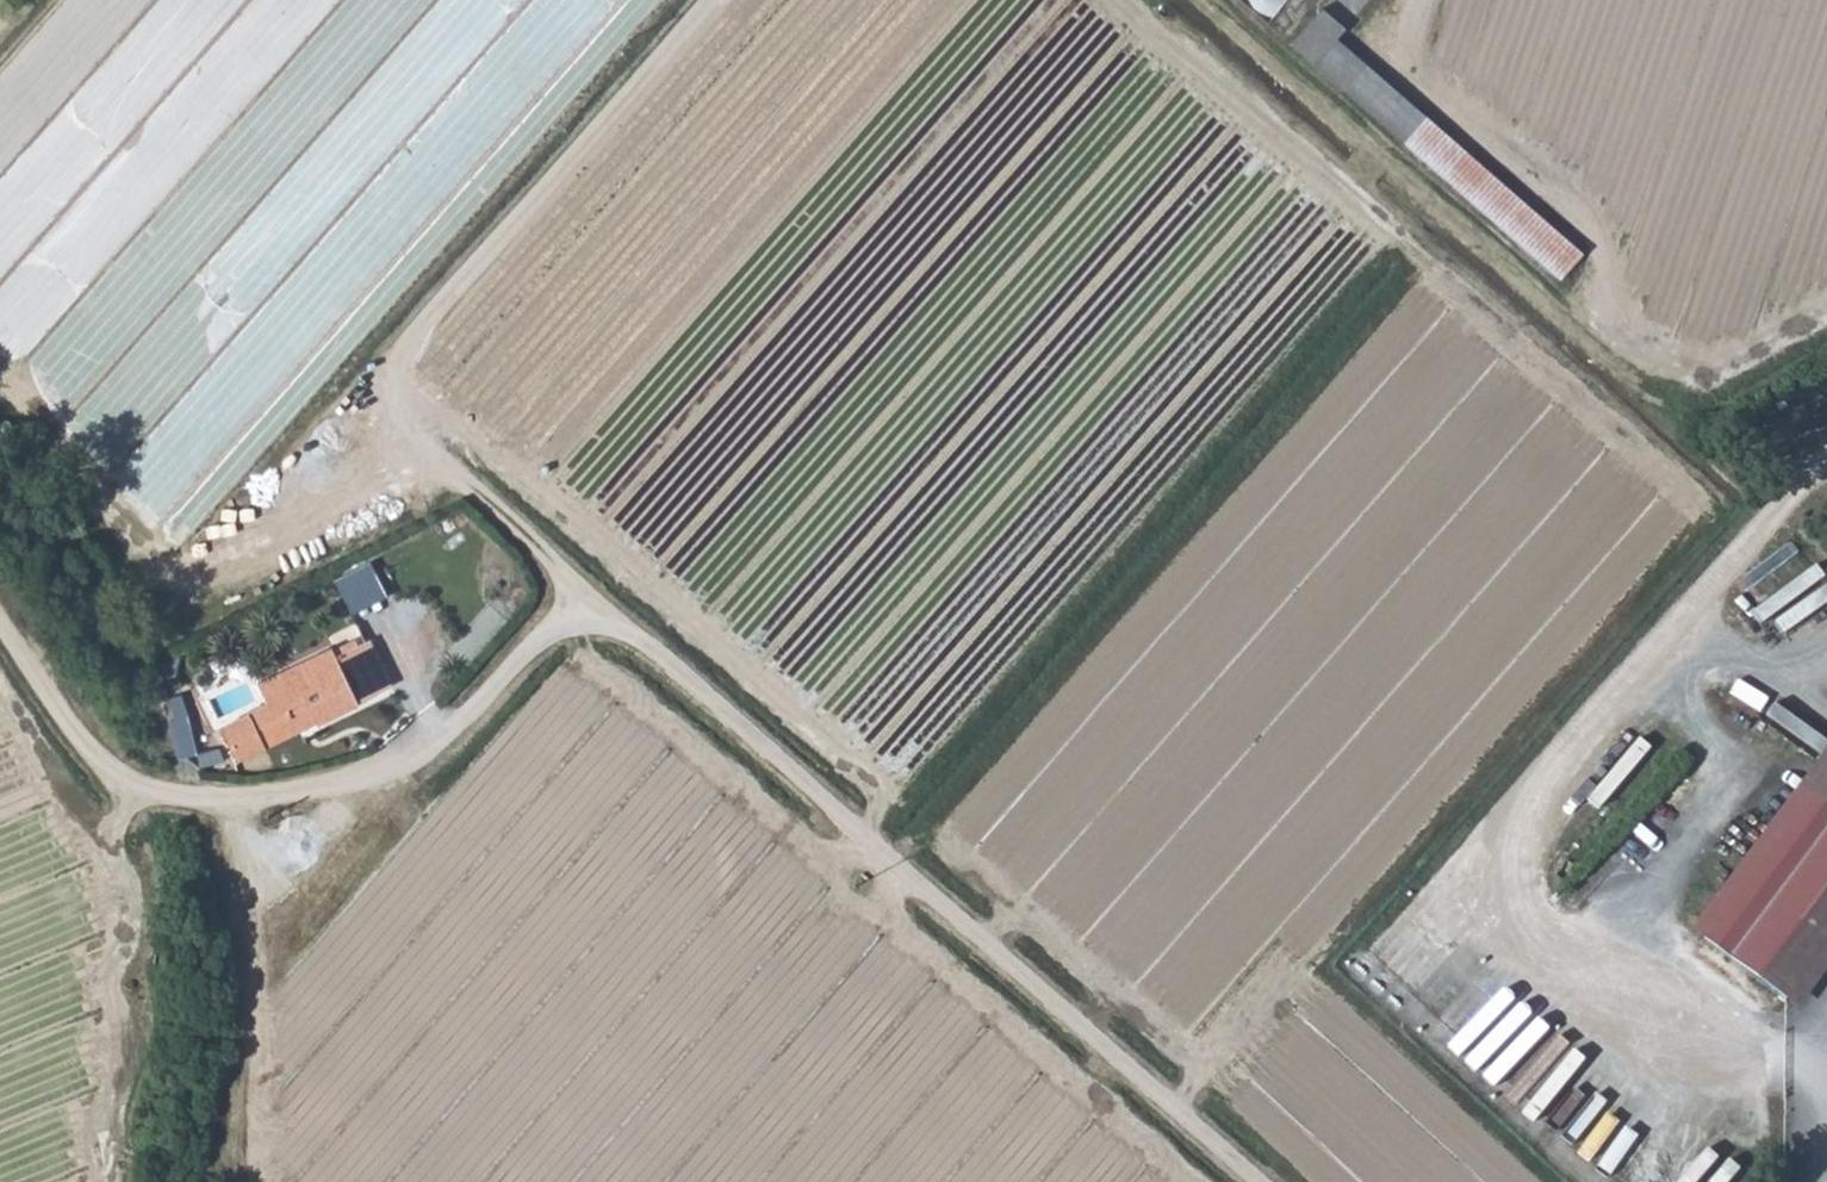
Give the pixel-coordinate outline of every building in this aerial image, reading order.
[(1366,63),(1341,42),(1353,27),(1328,7),(1297,44),(1348,86),(1366,63)] [(336,658),(333,651),(332,648),(257,682),(267,701),(245,710),(247,714),(221,727),(236,757),(316,722),(317,725),(359,707),(358,703),(392,688),(372,640),(359,646),(336,658)] [(333,651),(336,658),(359,646),(356,641),(333,651)] [(267,701),(257,682),(236,691),(245,710),(267,701)] [(1729,958),(1787,999),(1826,946),(1826,826),(1729,958)]
